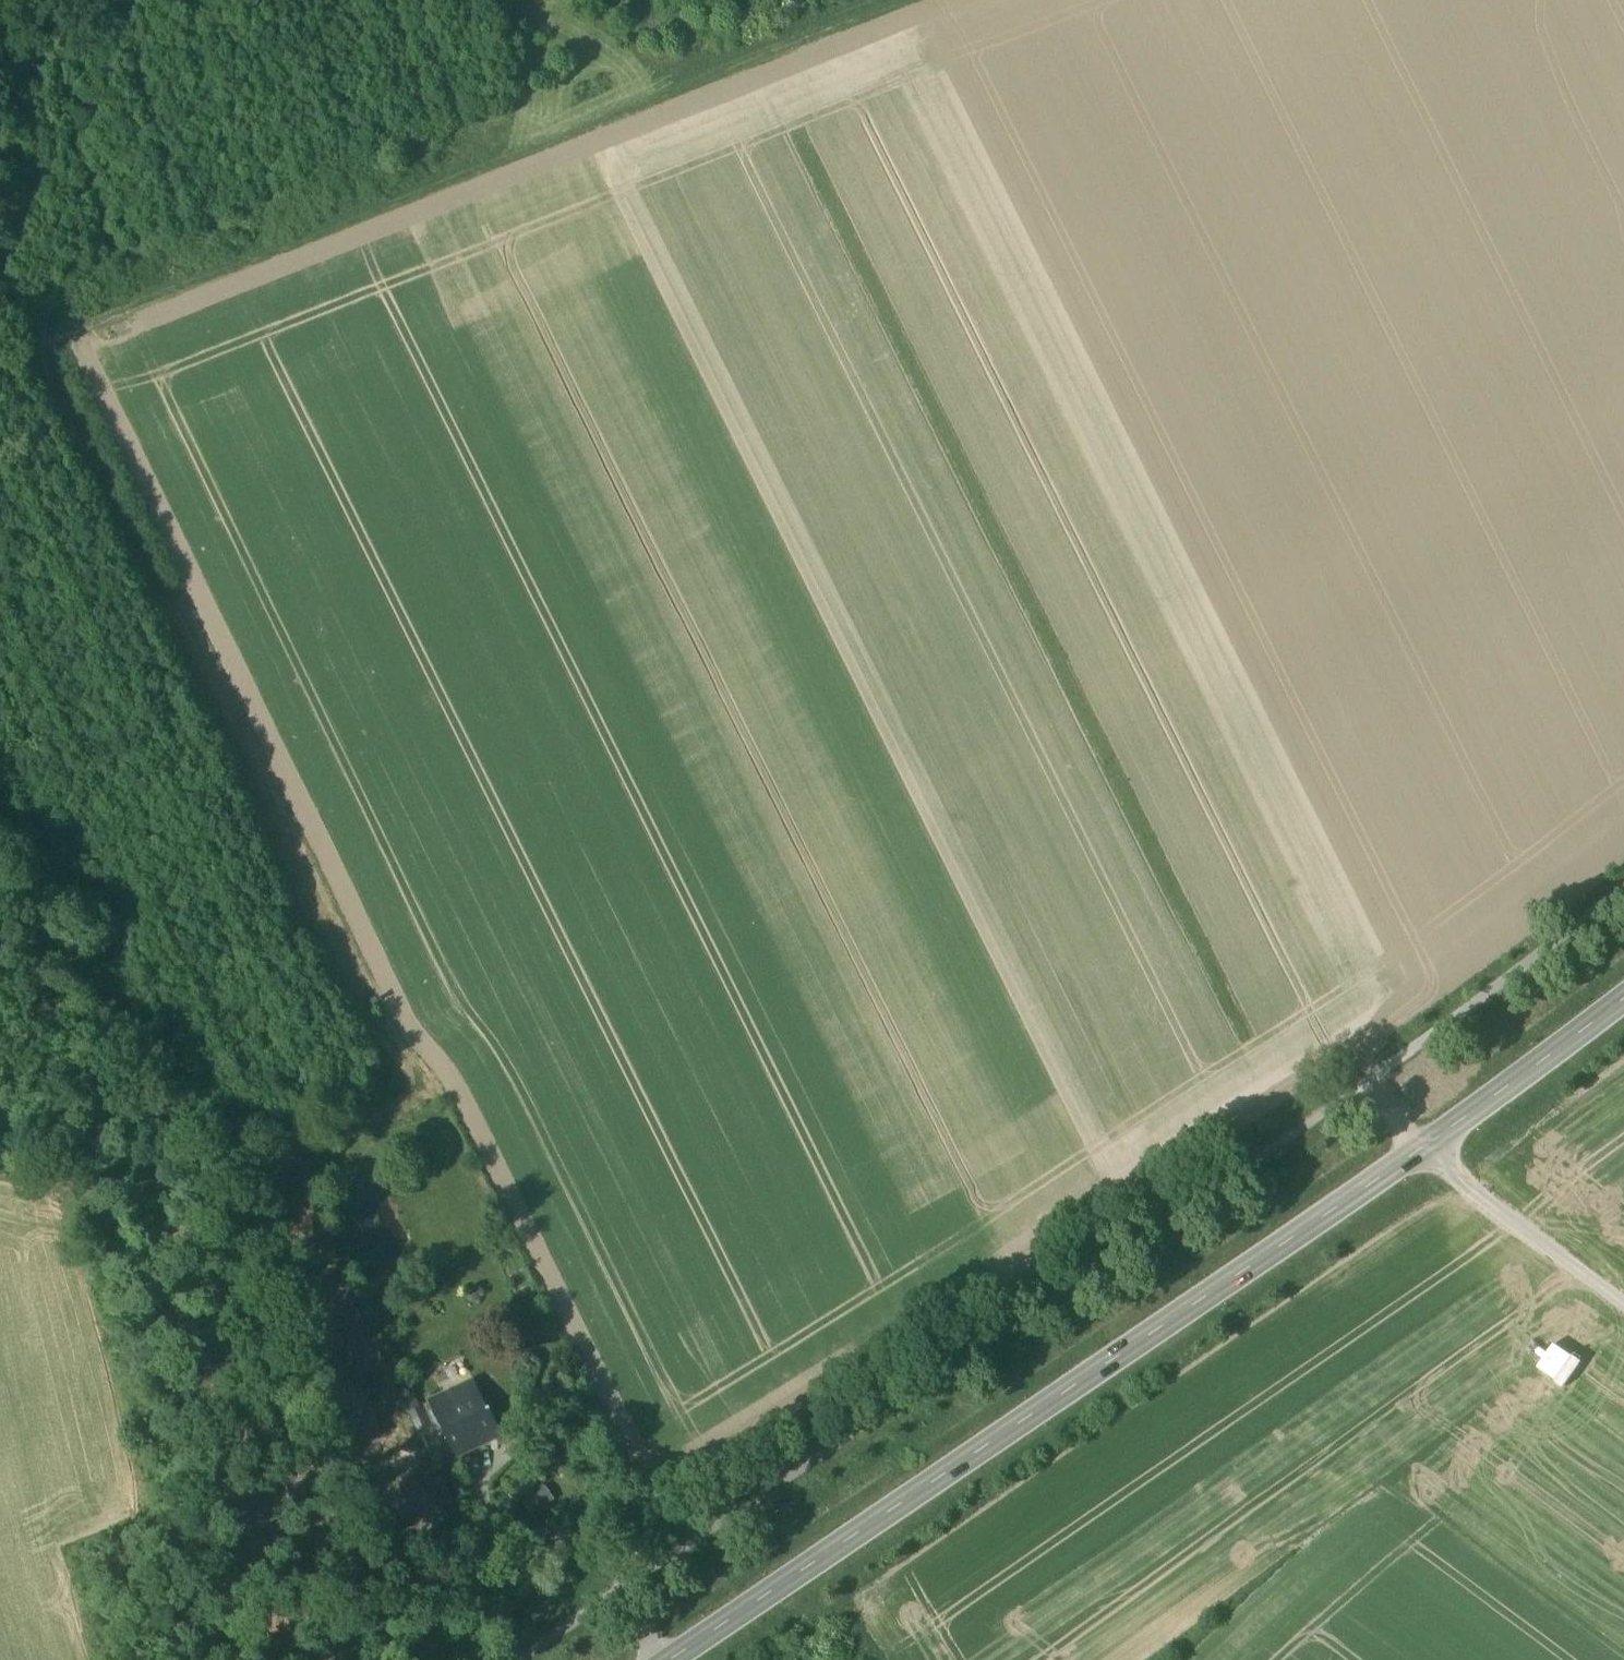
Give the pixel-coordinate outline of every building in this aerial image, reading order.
[(439,1420),(457,1457),(474,1449),(470,1440),(499,1427),(492,1412),(489,1413),(483,1401),(439,1420)] [(543,1486),(522,1501),(532,1514),(552,1500),(543,1486)]
